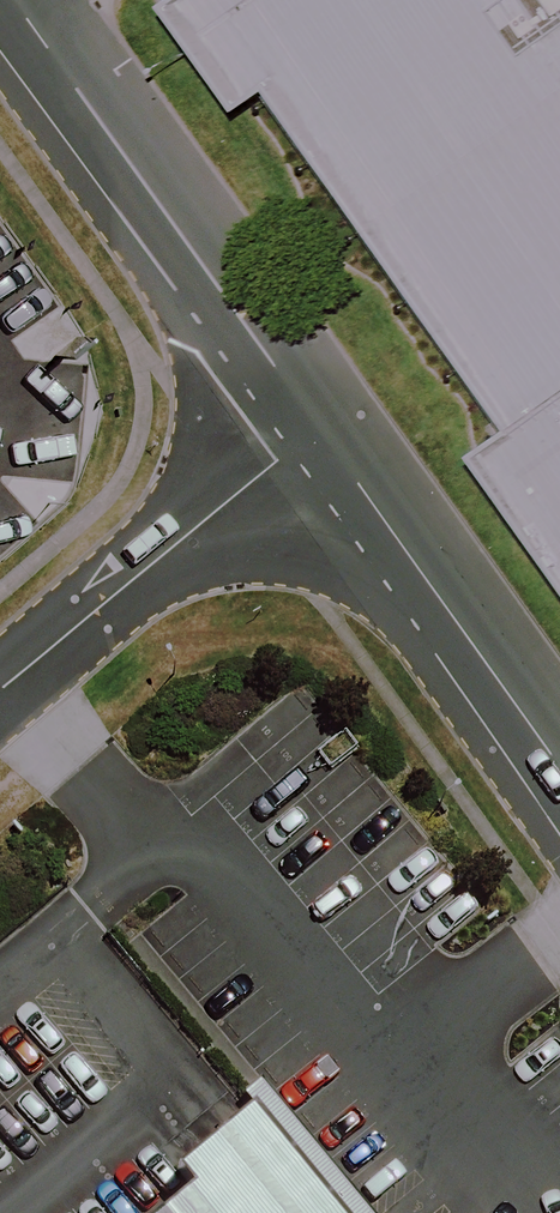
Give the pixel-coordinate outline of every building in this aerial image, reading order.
[(559,532),(559,0),(211,0),(559,532)] [(262,1134),(167,1212),(328,1212),(262,1134)]
